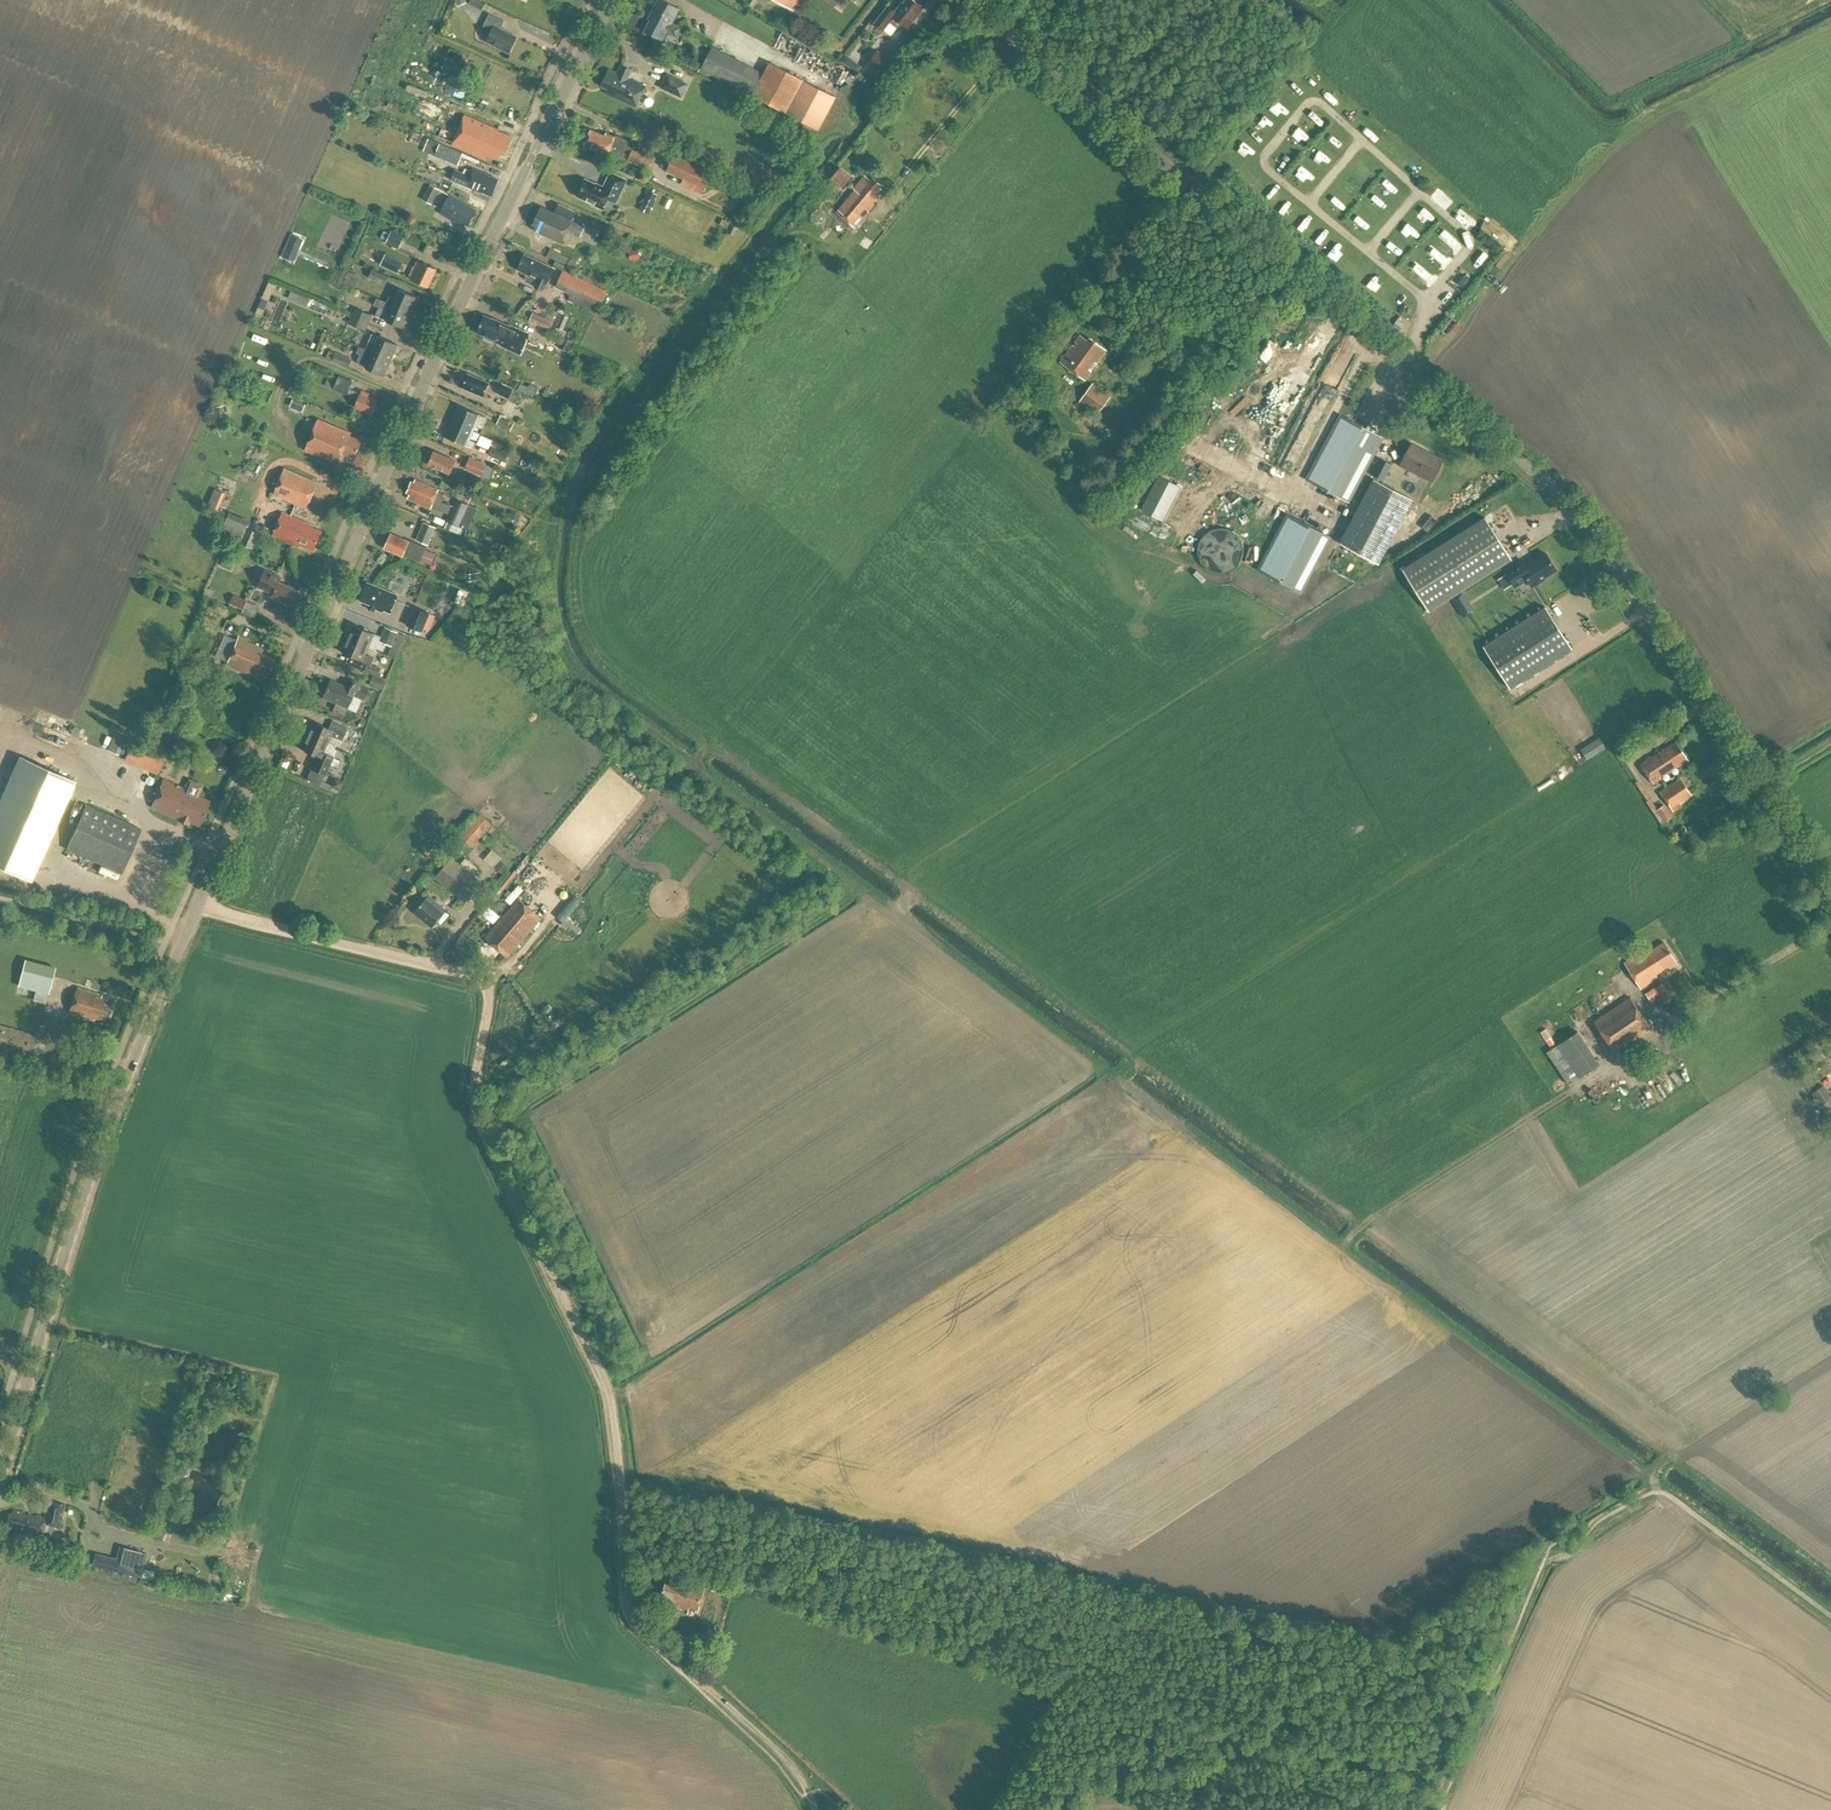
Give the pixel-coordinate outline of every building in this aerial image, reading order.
[(477,0),(472,0),(469,4),(482,11),(486,4),(477,0)] [(645,32),(663,42),(667,34),(677,39),(682,29),(672,24),(679,10),(660,0),(658,0),(648,19),(651,21),(645,32)] [(793,11),(800,0),(774,0),(793,11)] [(924,9),(912,0),(907,0),(898,11),(897,10),(895,13),(888,7),(875,24),(884,31),(890,23),(897,29),(901,24),(908,29),(924,9)] [(505,22),(490,14),(482,29),(491,34),(486,43),(509,54),(517,38),(501,30),(505,22)] [(837,98),(770,63),(764,74),(712,47),(701,69),(819,131),(837,98)] [(892,62),(877,51),(868,63),(882,74),(892,62)] [(608,90),(606,94),(637,108),(648,86),(629,79),(632,72),(621,67),(617,75),(609,71),(602,88),(608,90)] [(843,83),(849,70),(844,67),(838,81),(843,83)] [(452,77),(444,92),(464,100),(470,85),(452,77)] [(689,84),(678,79),(671,93),(682,98),(689,84)] [(511,138),(501,133),(500,134),(497,133),(498,131),(465,116),(452,146),(485,161),(488,155),(498,159),(501,152),(504,153),(511,138)] [(655,157),(628,146),(630,140),(617,135),(616,137),(607,134),(606,137),(592,131),(589,138),(588,139),(586,143),(586,145),(586,147),(598,152),(598,153),(608,158),(610,153),(623,159),(625,155),(631,157),(630,161),(651,169),(655,157)] [(870,134),(865,140),(872,146),(877,140),(870,134)] [(429,139),(423,151),(458,165),(461,158),(463,153),(429,139)] [(710,172),(674,155),(675,154),(667,151),(660,166),(667,169),(666,171),(683,178),(681,184),(701,193),(710,172)] [(928,162),(934,167),(939,161),(934,156),(928,162)] [(492,196),(498,180),(473,170),(470,177),(455,171),(451,180),(492,196)] [(591,204),(603,210),(609,199),(617,203),(627,180),(610,172),(603,188),(585,179),(577,196),(592,203),(591,204)] [(868,214),(884,194),(879,190),(882,187),(873,179),(871,181),(865,176),(854,190),(856,192),(838,213),(855,227),(864,217),(862,215),(865,212),(868,214)] [(430,185),(422,200),(432,205),(439,189),(430,185)] [(658,195),(649,190),(643,203),(652,208),(658,195)] [(1370,198),(1380,208),(1387,200),(1377,190),(1370,198)] [(1279,194),(1272,202),(1281,210),(1288,202),(1279,194)] [(468,225),(477,210),(449,195),(440,213),(465,227),(466,224),(468,225)] [(581,238),(586,226),(573,222),(577,213),(558,205),(555,213),(541,207),(533,226),(537,228),(535,231),(563,243),(569,233),(581,238)] [(727,229),(730,223),(722,219),(719,225),(727,229)] [(734,236),(738,228),(731,225),(727,233),(734,236)] [(1440,234),(1454,247),(1460,239),(1446,227),(1440,234)] [(391,231),(386,243),(399,249),(404,237),(391,231)] [(863,237),(858,244),(868,251),(873,244),(863,237)] [(398,273),(403,262),(386,254),(380,265),(398,273)] [(542,263),(523,254),(516,269),(525,274),(524,277),(525,279),(526,281),(529,283),(531,282),(533,281),(534,279),(537,280),(533,287),(542,291),(545,284),(553,269),(541,264),(542,263)] [(428,288),(436,270),(422,263),(419,268),(414,266),(408,279),(428,288)] [(1464,288),(1472,280),(1462,269),(1454,277),(1464,288)] [(345,282),(350,285),(351,285),(355,274),(349,271),(345,282)] [(383,284),(386,278),(370,271),(368,277),(383,284)] [(606,291),(562,271),(555,286),(570,293),(567,300),(595,313),(606,291)] [(269,281),(263,307),(270,309),(276,283),(269,281)] [(411,314),(418,299),(398,290),(395,298),(388,295),(385,302),(411,314)] [(404,329),(411,314),(385,302),(377,298),(374,306),(389,313),(385,321),(404,329)] [(354,309),(350,317),(367,324),(371,317),(354,309)] [(532,313),(530,318),(549,327),(551,321),(532,313)] [(563,330),(568,318),(562,315),(557,328),(563,330)] [(367,324),(350,317),(347,325),(364,332),(367,324)] [(485,341),(492,344),(495,343),(505,347),(513,329),(493,319),(493,320),(484,317),(477,332),(486,336),(484,338),(485,341)] [(548,332),(543,330),(540,338),(545,341),(548,332)] [(1107,352),(1108,352),(1090,339),(1088,341),(1080,336),(1060,364),(1059,364),(1059,365),(1085,383),(1092,374),(1088,371),(1094,363),(1098,366),(1101,362),(1100,362),(1107,352)] [(369,343),(366,350),(391,361),(398,346),(379,338),(376,345),(369,343)] [(569,352),(572,343),(562,339),(558,347),(569,352)] [(365,349),(367,345),(357,340),(355,345),(365,349)] [(1313,358),(1318,362),(1327,348),(1322,345),(1313,358)] [(384,377),(391,361),(366,350),(359,347),(356,354),(360,356),(358,361),(359,365),(366,368),(365,369),(384,377)] [(349,369),(352,361),(329,352),(326,360),(349,369)] [(326,386),(347,395),(353,382),(332,372),(326,386)] [(483,398),(489,384),(468,375),(463,389),(483,398)] [(497,394),(508,399),(508,400),(517,404),(522,393),(513,389),(502,384),(497,394)] [(252,403),(256,391),(241,385),(236,397),(252,403)] [(1093,385),(1079,403),(1097,416),(1111,398),(1093,385)] [(372,416),(378,402),(367,398),(368,395),(361,392),(355,409),(372,416)] [(1389,413),(1397,414),(1398,402),(1390,401),(1389,413)] [(482,424),(485,418),(458,406),(451,422),(472,431),(476,421),(482,424)] [(1351,504),(1384,439),(1339,416),(1306,480),(1351,504)] [(501,417),(497,424),(511,431),(514,424),(501,417)] [(354,459),(361,442),(350,437),(352,434),(318,419),(305,451),(338,465),(343,454),(354,459)] [(469,440),(472,431),(451,422),(445,437),(472,449),(475,442),(469,440)] [(1399,467),(1433,484),(1444,462),(1410,445),(1399,467)] [(508,455),(492,448),(489,455),(501,461),(505,462),(508,455)] [(450,475),(455,462),(435,453),(430,466),(450,475)] [(487,465),(470,458),(464,470),(481,478),(487,465)] [(1372,477),(1385,483),(1393,466),(1380,460),(1372,477)] [(307,510),(318,484),(284,470),(274,496),(307,510)] [(1166,521),(1185,485),(1162,473),(1143,509),(1166,521)] [(448,515),(452,506),(443,502),(445,499),(442,497),(444,493),(439,491),(439,490),(417,479),(414,484),(411,483),(407,493),(410,494),(408,498),(431,509),(431,508),(439,511),(448,515)] [(1410,500),(1371,480),(1338,544),(1376,565),(1410,500)] [(225,494),(215,489),(207,508),(218,512),(225,494)] [(450,529),(462,535),(464,529),(467,531),(471,522),(463,518),(469,505),(457,500),(448,522),(452,524),(450,529)] [(518,523),(522,515),(514,512),(510,520),(518,523)] [(313,552),(321,534),(310,530),(312,527),(283,514),(273,537),(298,548),(299,546),(313,552)] [(1302,594),(1331,538),(1287,514),(1257,571),(1302,594)] [(249,526),(228,517),(220,537),(255,551),(261,535),(247,529),(249,526)] [(1429,611),(1511,559),(1485,518),(1402,570),(1429,611)] [(433,533),(421,528),(416,540),(428,545),(433,533)] [(1237,565),(1235,529),(1204,530),(1206,566),(1237,565)] [(409,542),(390,535),(385,549),(395,553),(396,555),(399,556),(401,555),(403,556),(404,556),(421,563),(427,547),(411,541),(410,543),(409,543),(409,542)] [(223,559),(234,564),(237,557),(226,553),(223,559)] [(1523,561),(1505,572),(1515,587),(1524,581),(1527,579),(1532,587),(1544,579),(1543,578),(1556,570),(1546,554),(1526,566),(1523,561)] [(1363,578),(1373,568),(1367,563),(1358,574),(1363,578)] [(290,604),(296,590),(278,583),(280,578),(263,571),(257,588),(273,594),(271,597),(273,598),(273,599),(278,602),(279,600),(290,604)] [(398,596),(368,583),(360,601),(370,605),(369,607),(375,610),(383,613),(384,611),(390,614),(398,596)] [(242,610),(245,602),(232,596),(229,605),(242,610)] [(422,632),(423,629),(425,625),(430,627),(435,616),(430,614),(430,613),(414,606),(407,625),(422,632)] [(1545,608),(1483,647),(1510,688),(1571,649),(1545,608)] [(354,626),(348,641),(368,649),(374,635),(354,626)] [(385,627),(380,641),(392,646),(398,633),(385,627)] [(396,659),(406,636),(398,633),(392,646),(388,656),(396,659)] [(266,678),(274,660),(261,654),(263,650),(246,642),(247,640),(238,636),(226,664),(255,678),(257,673),(266,678)] [(368,649),(348,641),(343,653),(369,663),(373,665),(376,659),(367,655),(370,650),(368,649)] [(369,663),(365,671),(378,677),(382,669),(373,665),(369,663)] [(383,680),(372,675),(368,685),(379,690),(383,680)] [(363,700),(368,688),(353,682),(350,690),(331,681),(323,698),(335,703),(332,710),(344,715),(347,708),(352,696),(363,700)] [(327,744),(330,736),(341,741),(347,729),(331,722),(328,728),(311,721),(305,735),(327,744)] [(81,729),(74,726),(71,734),(77,737),(81,729)] [(125,734),(117,731),(108,751),(116,754),(125,734)] [(323,752),(327,744),(305,735),(299,749),(316,756),(310,769),(325,775),(333,757),(323,752)] [(1587,760),(1606,748),(1599,738),(1580,750),(1587,760)] [(1661,779),(1660,778),(1678,766),(1679,768),(1688,761),(1677,743),(1651,759),(1651,758),(1640,765),(1653,784),(1661,779)] [(132,761),(137,750),(130,746),(125,758),(132,761)] [(75,781),(20,756),(0,801),(0,868),(30,881),(75,781)] [(195,767),(199,759),(191,756),(188,764),(195,767)] [(338,791),(342,782),(334,778),(330,787),(338,791)] [(1692,797),(1680,779),(1660,792),(1671,809),(1692,797)] [(200,787),(188,780),(183,790),(161,780),(149,807),(176,819),(177,818),(188,822),(197,826),(207,803),(195,797),(200,787)] [(66,849),(122,874),(141,830),(86,805),(66,849)] [(1671,818),(1664,806),(1657,810),(1665,823),(1671,818)] [(487,821),(480,815),(461,838),(468,844),(487,821)] [(457,841),(447,853),(452,857),(455,859),(465,847),(457,841)] [(497,866),(505,856),(494,848),(487,858),(497,866)] [(467,904),(482,883),(452,857),(434,878),(467,904)] [(501,861),(495,869),(503,875),(509,868),(501,861)] [(441,927),(450,917),(427,897),(413,914),(431,930),(436,924),(439,927),(441,927)] [(520,899),(486,937),(508,957),(542,920),(520,899)] [(1640,954),(1625,963),(1641,990),(1658,979),(1657,976),(1669,968),(1670,970),(1677,965),(1664,943),(1642,957),(1640,954)] [(25,960),(19,986),(49,993),(55,968),(25,960)] [(1646,994),(1654,1007),(1664,1000),(1661,994),(1666,990),(1662,983),(1646,994)] [(109,1018),(115,999),(77,987),(69,1012),(94,1020),(95,1018),(104,1021),(106,1016),(109,1018)] [(1653,1032),(1630,998),(1594,1022),(1616,1055),(1653,1032)] [(37,1035),(0,1026),(0,1047),(32,1055),(37,1035)] [(1545,1041),(1552,1037),(1546,1029),(1540,1033),(1545,1041)] [(1583,1030),(1550,1050),(1571,1084),(1604,1063),(1583,1030)] [(1668,1070),(1662,1072),(1671,1092),(1677,1090),(1668,1070)] [(1812,1094),(1825,1116),(1830,1112),(1830,1097),(1824,1086),(1812,1094)] [(266,1395),(272,1387),(266,1383),(260,1391),(266,1395)] [(240,1439),(250,1435),(248,1429),(237,1433),(240,1439)] [(26,1511),(13,1508),(12,1511),(11,1511),(9,1521),(10,1522),(9,1526),(42,1533),(44,1522),(60,1525),(62,1513),(59,1513),(60,1510),(63,1511),(65,1502),(48,1499),(48,1501),(49,1501),(48,1507),(46,1507),(44,1515),(37,1514),(37,1515),(31,1514),(31,1512),(29,1512),(28,1514),(25,1514),(26,1511)] [(103,1565),(132,1573),(139,1548),(123,1544),(118,1560),(105,1556),(103,1565)] [(699,1612),(706,1587),(672,1577),(670,1584),(666,1583),(660,1602),(699,1612)] [(675,1628),(680,1615),(668,1611),(663,1624),(675,1628)]
